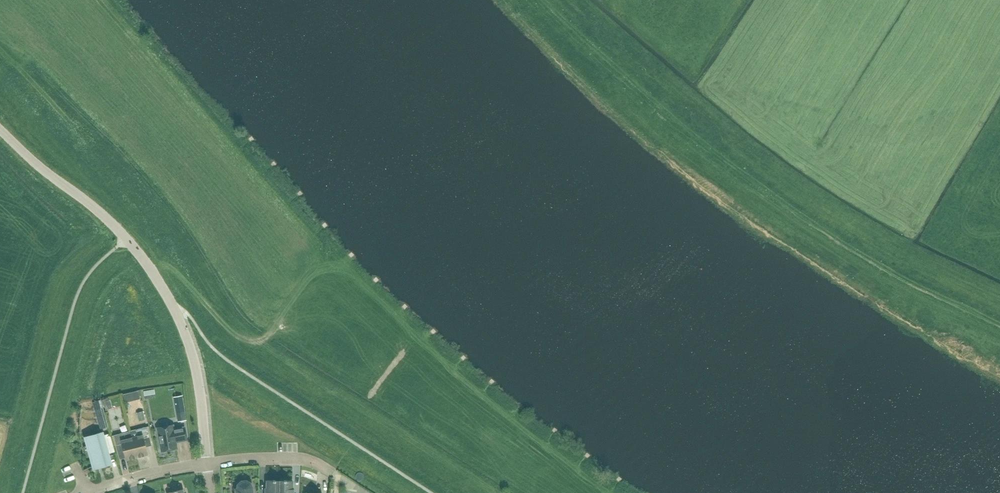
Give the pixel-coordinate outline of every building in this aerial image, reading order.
[(181,396),(173,397),(177,421),(185,420),(181,396)] [(107,397),(101,400),(106,410),(112,407),(107,397)] [(95,410),(100,428),(107,427),(102,407),(95,410)] [(136,412),(138,421),(145,419),(143,410),(136,412)] [(161,451),(177,448),(176,442),(186,440),(184,427),(173,429),(172,425),(156,428),(161,451)] [(130,431),(136,457),(147,454),(144,444),(150,442),(146,426),(136,429),(130,431)] [(123,449),(126,459),(136,457),(130,431),(123,432),(113,435),(117,450),(123,449)] [(102,433),(86,438),(93,465),(83,469),(84,470),(93,466),(94,467),(110,463),(109,459),(116,456),(116,455),(109,458),(102,433)] [(252,489),(251,487),(249,483),(245,481),(241,481),(238,485),(237,489),(237,492),(253,492),(252,489)] [(279,481),(266,481),(266,492),(279,492),(279,481)] [(279,481),(279,492),(292,492),(292,481),(279,481)]
